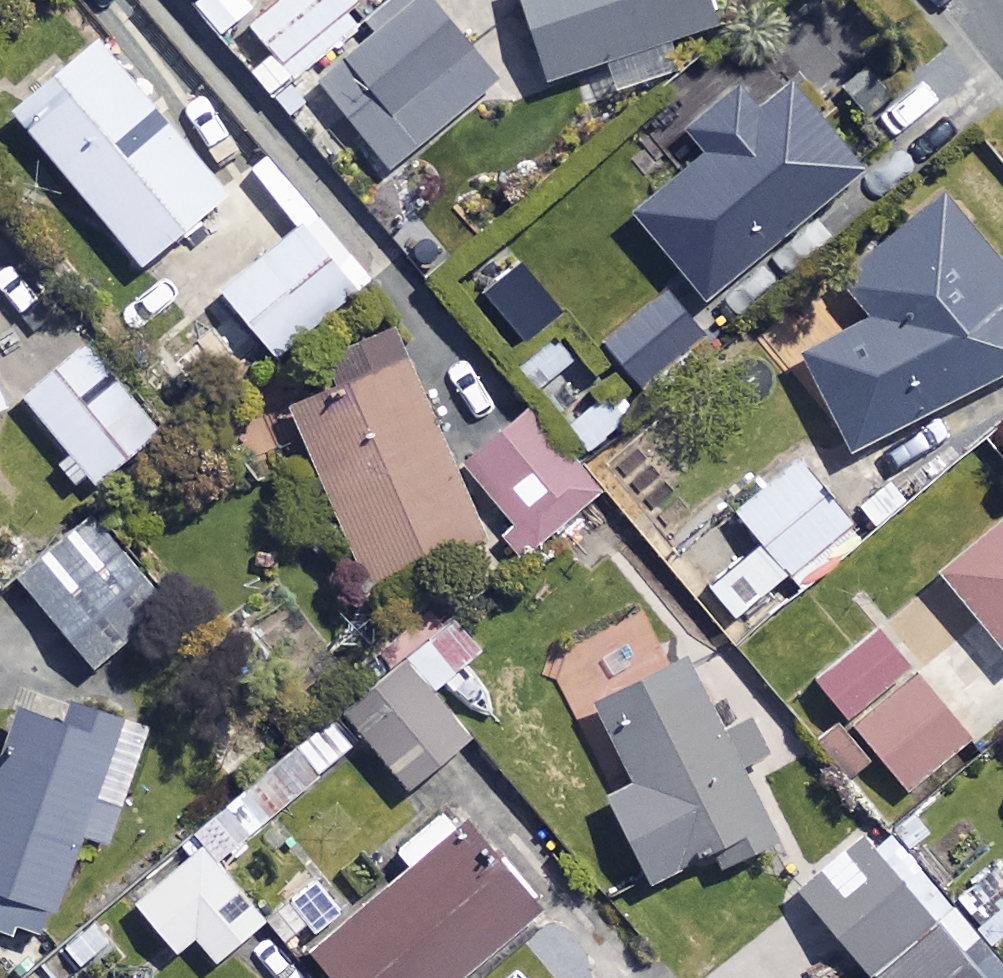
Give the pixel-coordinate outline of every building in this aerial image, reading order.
[(353,0),(287,0),(253,29),(296,78),(367,17),(353,0)] [(433,0),(419,0),(319,82),(393,171),(500,82),(433,0)] [(708,0),(525,0),(558,84),(717,23),(708,0)] [(231,197),(103,45),(19,116),(147,268),(231,197)] [(868,171),(798,88),(763,117),(743,93),(695,133),(711,153),(637,215),(710,303),(868,171)] [(356,288),(309,226),(225,290),(272,352),(356,288)] [(977,263),(803,353),(855,455),(1002,379),(1002,314),(977,263)] [(574,331),(525,269),(489,297),(538,359),(574,331)] [(706,337),(671,295),(606,349),(642,391),(706,337)] [(166,436),(93,344),(27,396),(99,488),(166,436)] [(486,538),(410,366),(296,416),(372,588),(486,538)] [(0,387),(0,416),(10,411),(0,387)] [(631,423),(598,391),(563,427),(596,459),(631,423)] [(861,539),(796,464),(719,531),(746,561),(765,545),(804,589),(861,539)] [(155,621),(76,531),(21,579),(99,669),(155,621)] [(947,577),(1002,649),(1002,534),(947,577)] [(971,746),(881,635),(821,684),(911,794),(971,746)] [(722,732),(688,663),(597,707),(638,791),(614,802),(655,886),(717,856),(724,870),(777,845),(743,775),(770,762),(749,719),(722,732)] [(476,740),(412,665),(351,717),(414,791),(476,740)] [(79,702),(65,732),(33,717),(0,788),(0,899),(53,924),(94,836),(110,844),(120,822),(95,810),(134,728),(79,702)] [(454,807),(402,849),(421,872),(319,955),(338,977),(471,977),(545,918),(454,807)] [(866,838),(802,892),(875,977),(984,977),(866,838)] [(267,923),(202,851),(139,906),(182,954),(199,939),(221,964),(267,923)]
